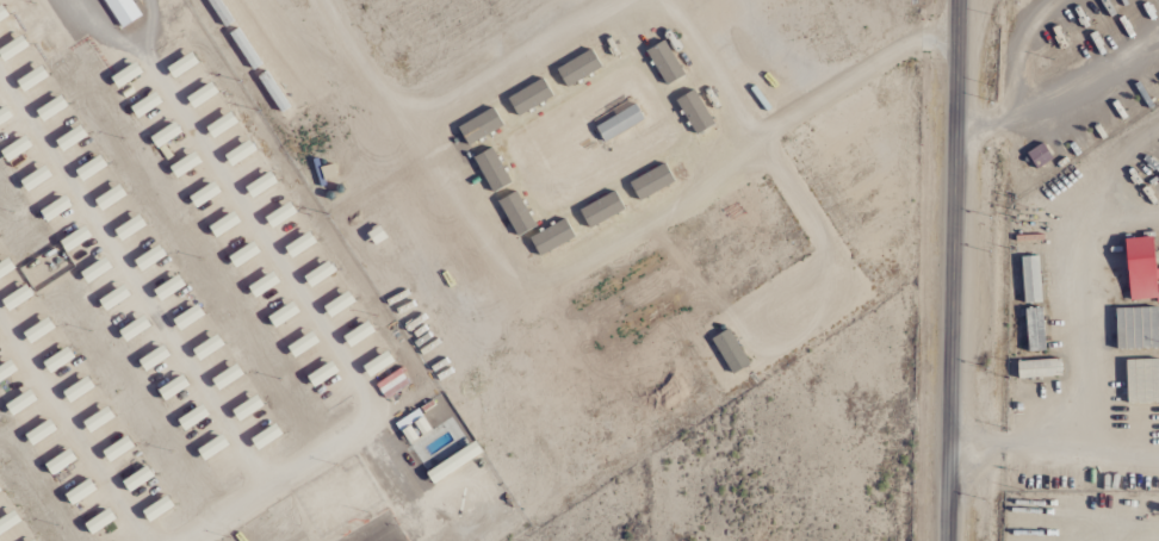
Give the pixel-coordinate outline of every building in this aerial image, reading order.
[(139,17),(128,0),(100,0),(118,29),(139,17)] [(683,75),(663,40),(644,51),(664,86),(683,75)] [(601,69),(593,50),(554,68),(563,86),(601,69)] [(516,117),(552,96),(542,77),(505,98),(516,117)] [(710,126),(695,90),(675,98),(690,134),(710,126)] [(592,127),(601,143),(641,121),(633,104),(592,127)] [(455,126),(464,145),(502,127),(494,108),(455,126)] [(488,193),(508,185),(493,148),(473,156),(488,193)] [(626,183),(636,202),(674,182),(664,163),(626,183)] [(577,211),(587,229),(624,208),(614,190),(577,211)] [(514,236),(534,227),(515,191),(496,201),(514,236)] [(574,240),(567,220),(527,236),(535,255),(574,240)] [(748,364),(728,328),(709,339),(730,375),(748,364)] [(1058,360),(1015,361),(1016,378),(1058,377),(1058,360)]
